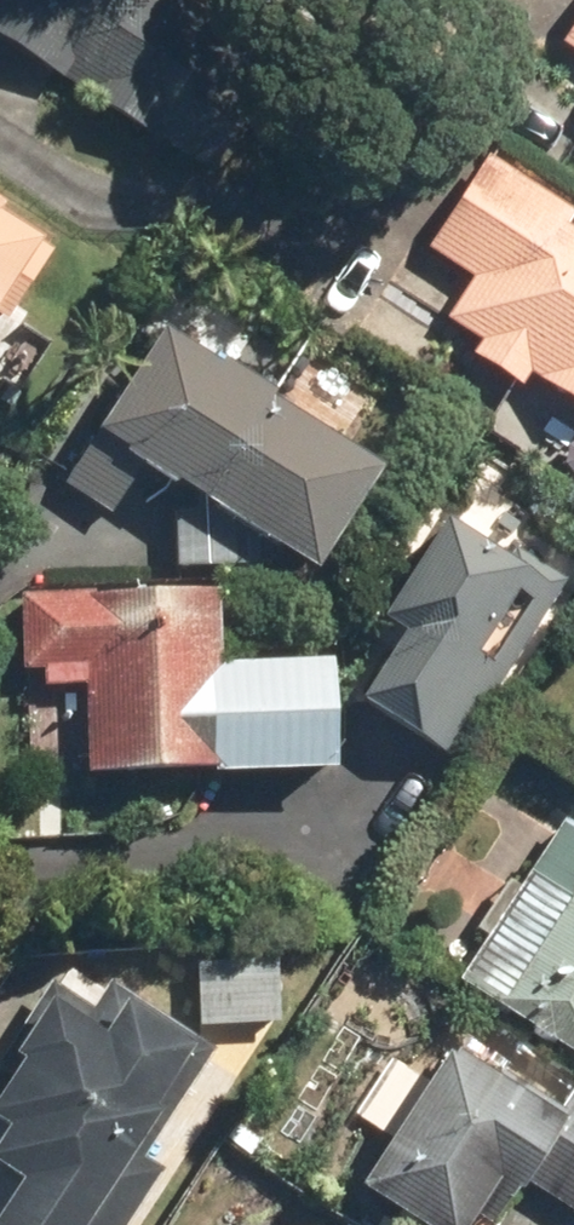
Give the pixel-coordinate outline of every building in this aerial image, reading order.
[(284,60),(185,0),(0,0),(0,43),(215,173),(284,60)] [(388,0),(355,0),(379,15),(388,0)] [(562,40),(573,47),(573,21),(562,40)] [(541,186),(492,154),(427,252),(475,284),(452,317),(573,397),(573,208),(541,186)] [(50,237),(0,207),(0,319),(50,237)] [(111,513),(149,457),(321,572),(392,467),(173,321),(140,370),(64,482),(111,513)] [(386,619),(404,630),(359,701),(454,760),(500,687),(504,690),(570,586),(453,513),(386,619)] [(224,663),(221,586),(42,592),(46,685),(87,684),(90,778),(339,770),(336,659),(224,663)] [(566,820),(464,982),(573,1050),(573,825),(566,820)] [(61,985),(0,1088),(0,1163),(22,1181),(0,1216),(0,1224),(96,1224),(211,1043),(143,1001),(116,989),(61,985)] [(362,1183),(429,1224),(503,1224),(532,1179),(573,1205),(573,1096),(564,1112),(451,1041),(362,1183)]
